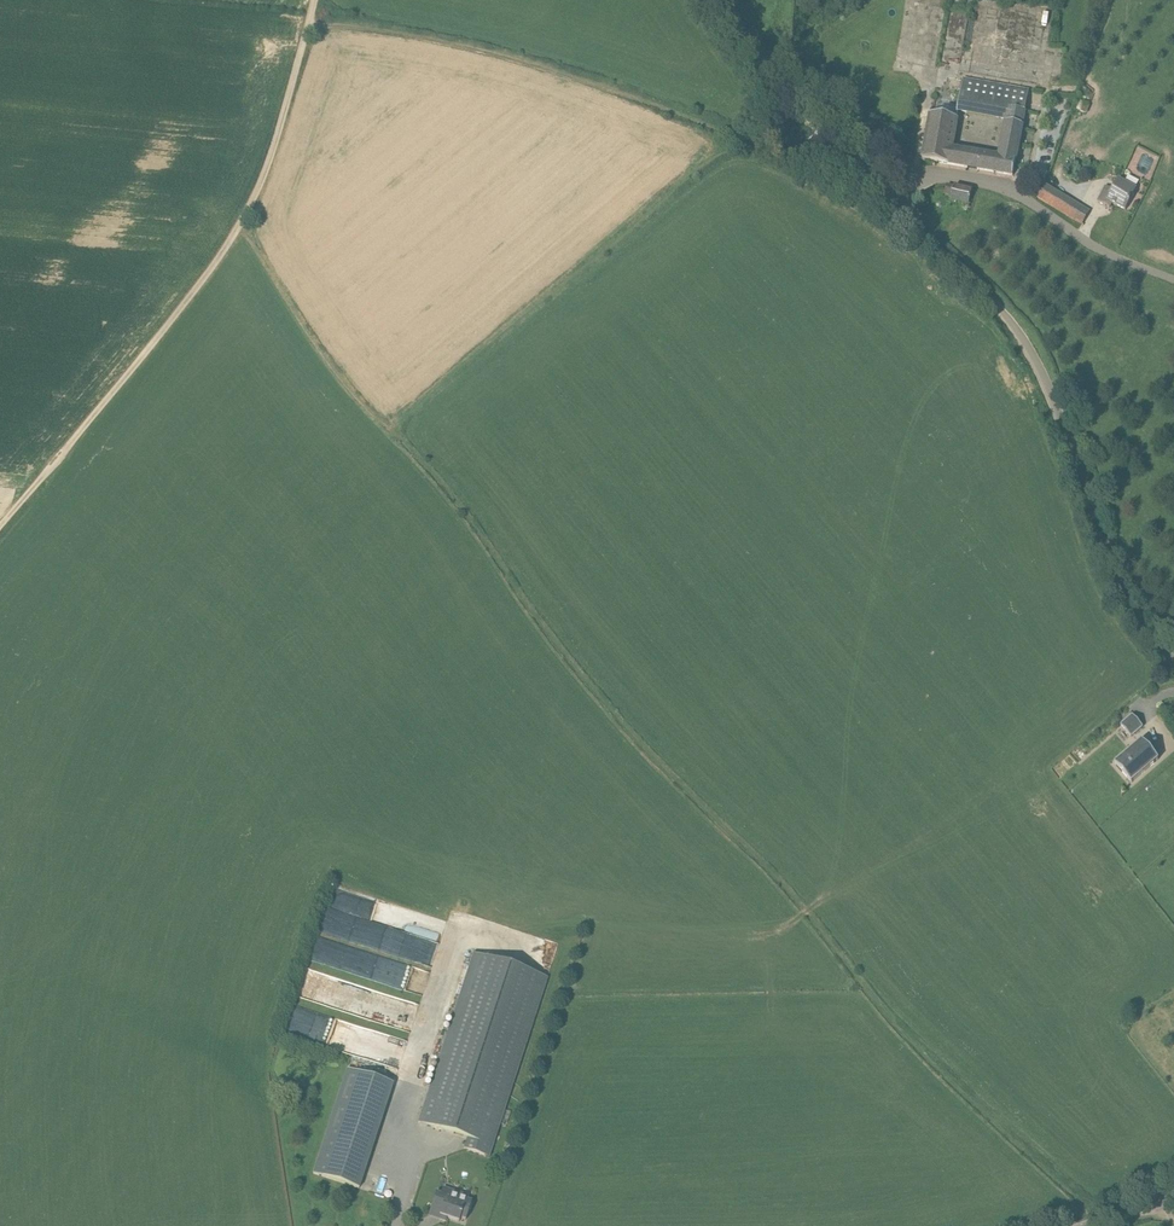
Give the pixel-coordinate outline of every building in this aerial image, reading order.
[(964,78),(961,92),(958,110),(1007,119),(1000,157),(952,149),(958,119),(930,114),(922,160),(1013,175),(1029,90),(964,78)] [(1106,186),(1098,201),(1109,207),(1112,203),(1125,210),(1137,189),(1118,179),(1113,190),(1106,186)] [(948,183),(946,193),(953,194),(955,184),(948,183)] [(1085,222),(1092,206),(1045,185),(1038,200),(1085,222)] [(972,190),(956,187),(953,199),(970,202),(972,190)] [(1143,726),(1133,714),(1121,725),(1131,737),(1143,726)] [(1115,763),(1116,765),(1131,782),(1159,759),(1142,739),(1115,763)] [(464,1149),(489,1157),(489,1156),(487,1156),(545,977),(476,954),(429,1099),(426,1098),(418,1122),(467,1139),(464,1149)] [(313,1173),(359,1188),(393,1084),(347,1069),(313,1173)] [(466,1220),(472,1201),(450,1194),(449,1197),(436,1193),(428,1216),(429,1216),(430,1212),(459,1222),(460,1218),(466,1220)]
